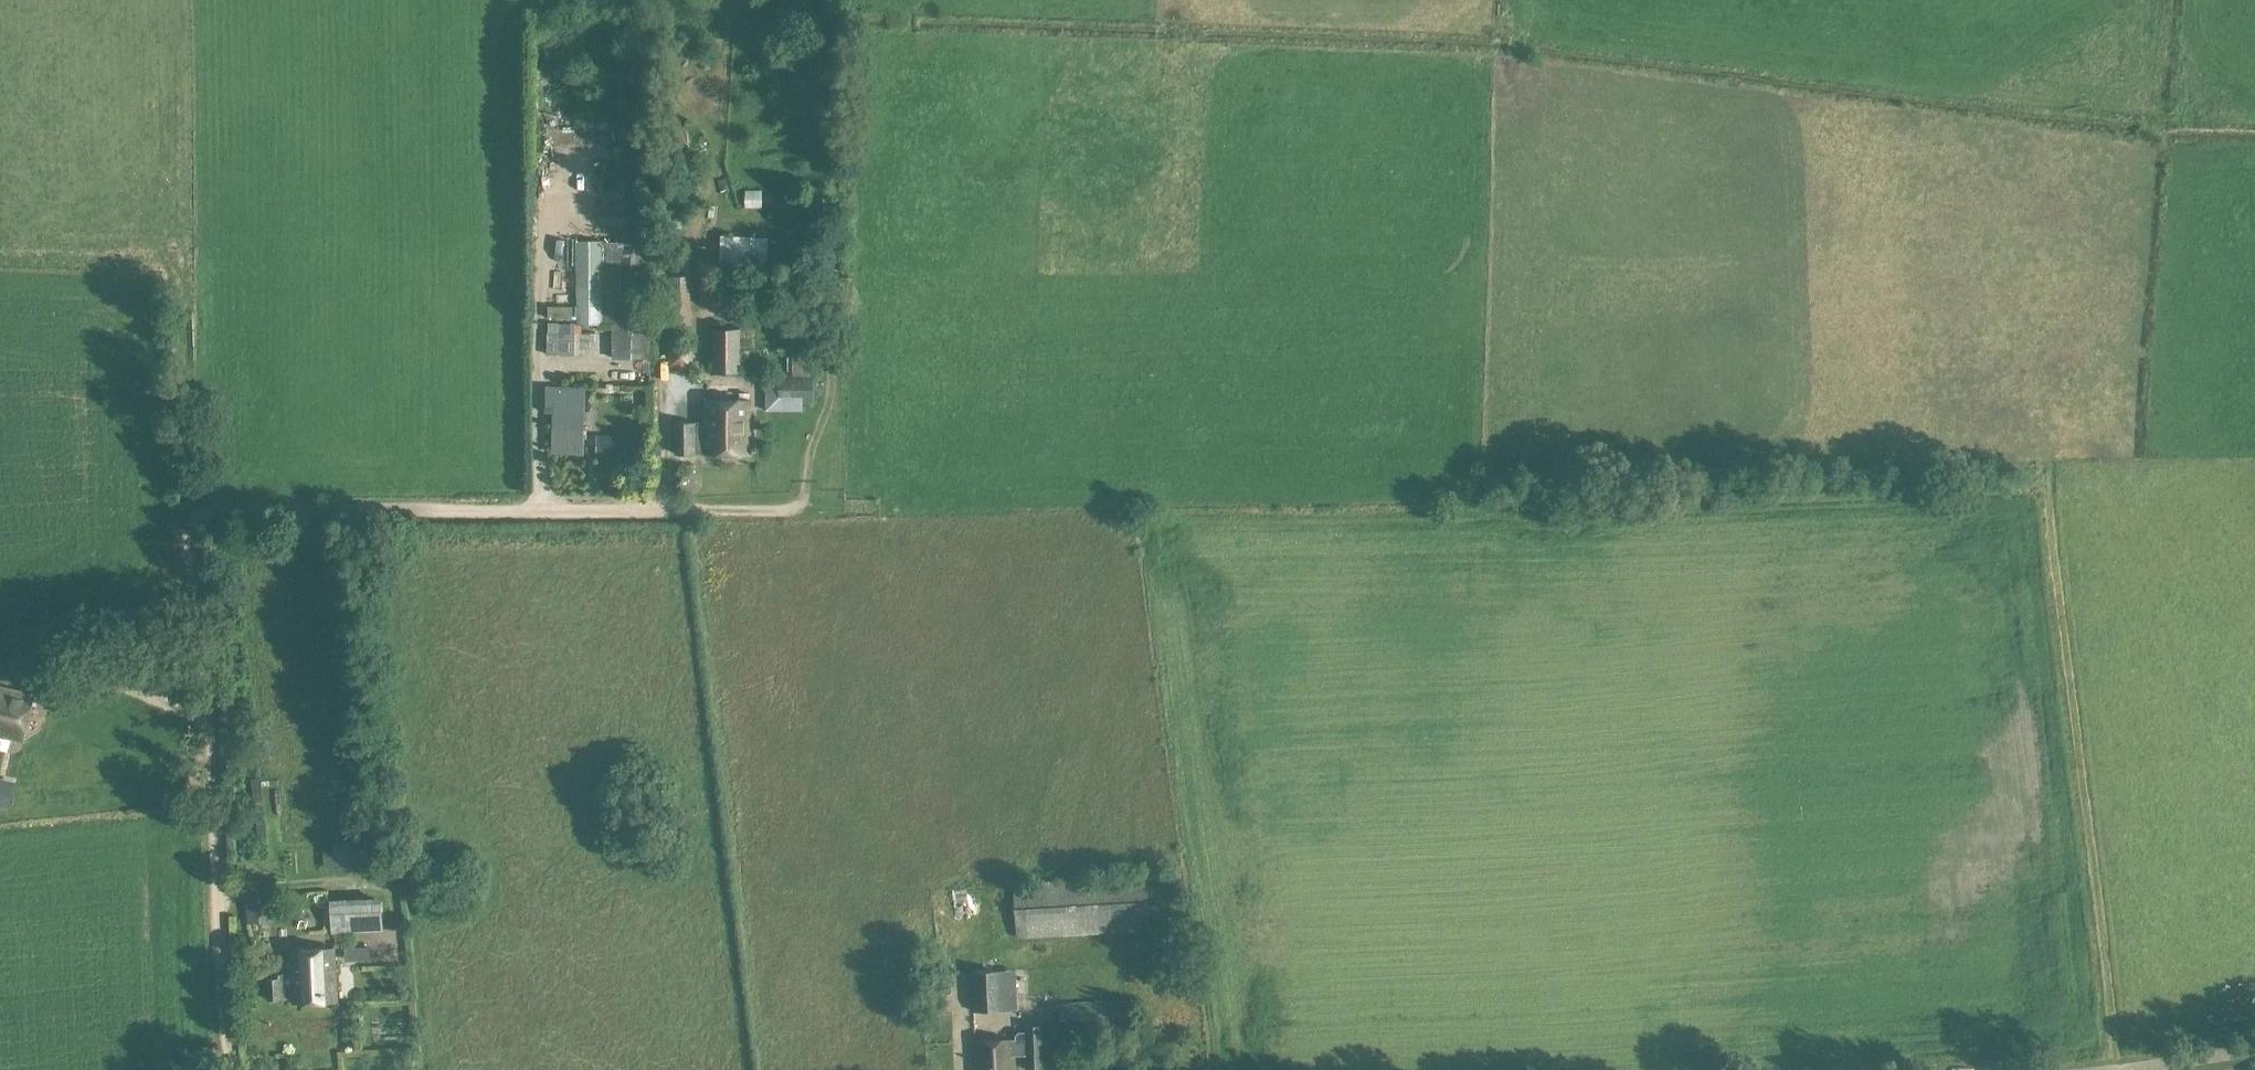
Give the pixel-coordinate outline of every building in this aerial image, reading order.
[(578,136),(580,122),(558,119),(556,133),(578,136)] [(548,172),(549,197),(560,196),(558,172),(548,172)] [(573,315),(600,316),(601,235),(574,235),(573,315)] [(721,266),(767,269),(769,239),(723,236),(721,266)] [(651,243),(613,243),(614,359),(652,359),(651,243)] [(691,329),(691,275),(656,275),(656,329),(691,329)] [(756,279),(720,276),(719,296),(755,298),(756,279)] [(552,315),(574,314),(573,300),(552,301),(552,315)] [(742,329),(714,330),(714,374),(743,374),(742,329)] [(576,334),(548,333),(547,354),(575,355),(576,334)] [(670,366),(693,367),(694,344),(692,344),(692,341),(671,340),(670,366)] [(584,436),(569,436),(570,410),(585,411),(587,369),(552,368),(550,405),(555,405),(553,451),(584,453),(584,436)] [(780,376),(779,403),(815,403),(816,377),(780,376)] [(696,424),(676,424),(676,454),(750,454),(750,402),(708,402),(708,426),(696,426),(696,424)] [(616,449),(617,430),(597,429),(596,448),(616,449)] [(26,742),(36,697),(0,688),(0,736),(26,742)] [(9,809),(15,783),(0,779),(0,807),(9,809)] [(363,843),(337,844),(339,873),(364,872),(363,843)] [(1014,884),(1018,939),(1152,932),(1148,877),(1014,884)] [(382,898),(331,900),(332,934),(384,931),(382,898)] [(363,954),(382,953),(381,934),(363,935),(363,954)] [(268,1000),(294,999),(294,1003),(338,1001),(337,949),(291,951),(292,974),(279,974),(280,979),(268,979),(268,1000)] [(1003,971),(974,972),(975,1012),(1004,1011),(1003,971)] [(1060,1005),(1062,1038),(1128,1034),(1127,1000),(1060,1005)] [(1014,1056),(1028,1055),(1028,1069),(1045,1069),(1044,1027),(1026,1028),(1027,1040),(977,1042),(978,1069),(1014,1069),(1014,1056)]
